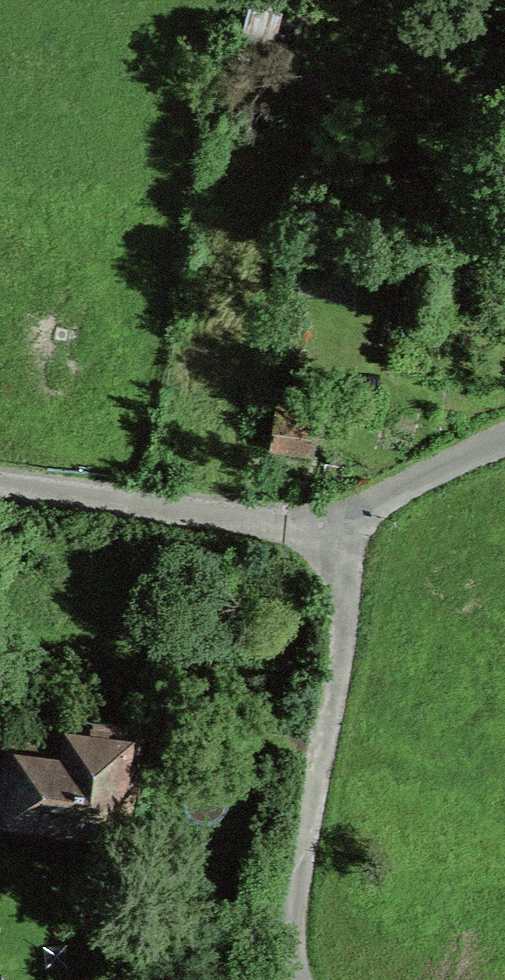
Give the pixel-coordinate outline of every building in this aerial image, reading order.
[(308,450),(311,419),(276,414),(272,445),(279,446),(308,450)] [(39,723),(37,738),(9,734),(0,801),(0,814),(87,826),(84,854),(121,859),(140,726),(81,717),(64,715),(64,710),(61,709),(59,726),(39,723)]
